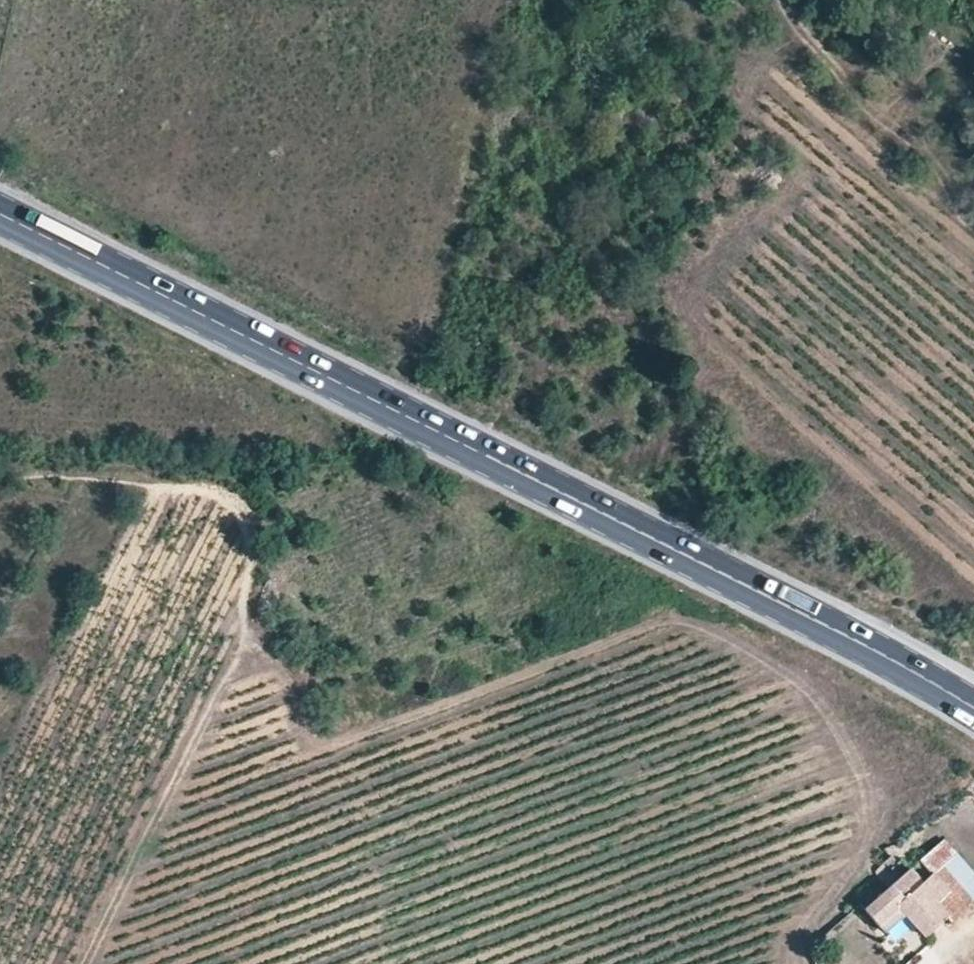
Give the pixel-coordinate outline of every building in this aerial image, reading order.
[(921,865),(933,878),(913,897),(908,892),(920,881),(912,872),(866,913),(885,935),(905,917),(926,941),(948,921),(953,926),(973,907),(973,875),(946,843),(921,865)]
